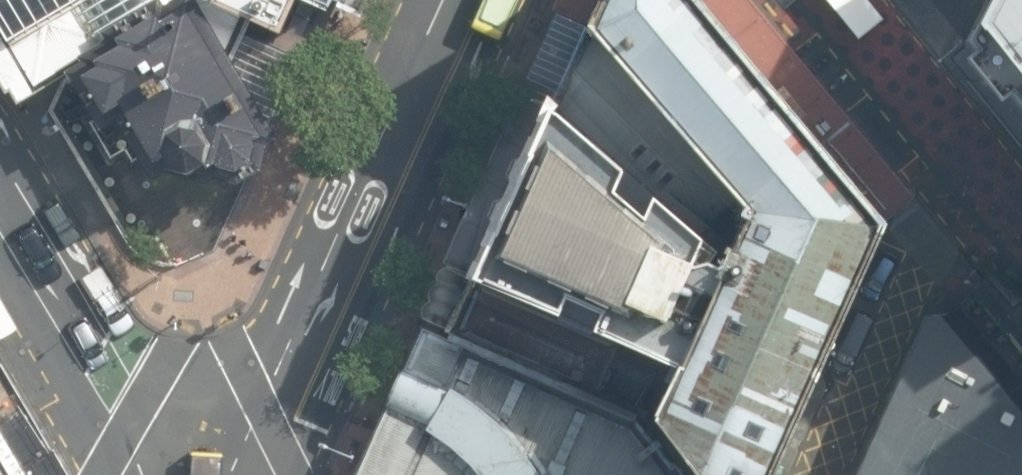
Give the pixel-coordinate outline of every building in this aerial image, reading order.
[(0,82),(8,95),(13,92),(22,108),(29,104),(69,79),(87,68),(84,62),(188,0),(0,0),(0,82)] [(69,79),(127,213),(229,229),(319,64),(285,43),(212,9),(208,19),(206,10),(199,0),(188,0),(84,62),(87,68),(69,79)] [(206,10),(208,19),(212,9),(285,43),(301,6),(332,19),(337,9),(364,21),(373,0),(199,0),(206,10)] [(584,10),(749,201),(725,251),(681,362),(654,424),(690,474),(771,474),(881,223),(720,16),(707,0),(587,0),(584,10)] [(962,18),(1021,99),(1021,0),(972,0),(962,18)] [(749,201),(584,10),(546,93),(725,251),(749,201)] [(725,251),(546,93),(473,273),(681,362),(725,251)] [(654,424),(681,362),(473,273),(447,330),(654,424)] [(942,311),(857,474),(1021,474),(1021,423),(942,311)] [(419,318),(352,474),(690,474),(654,424),(447,330),(419,318)] [(0,421),(0,474),(36,474),(0,421)]
